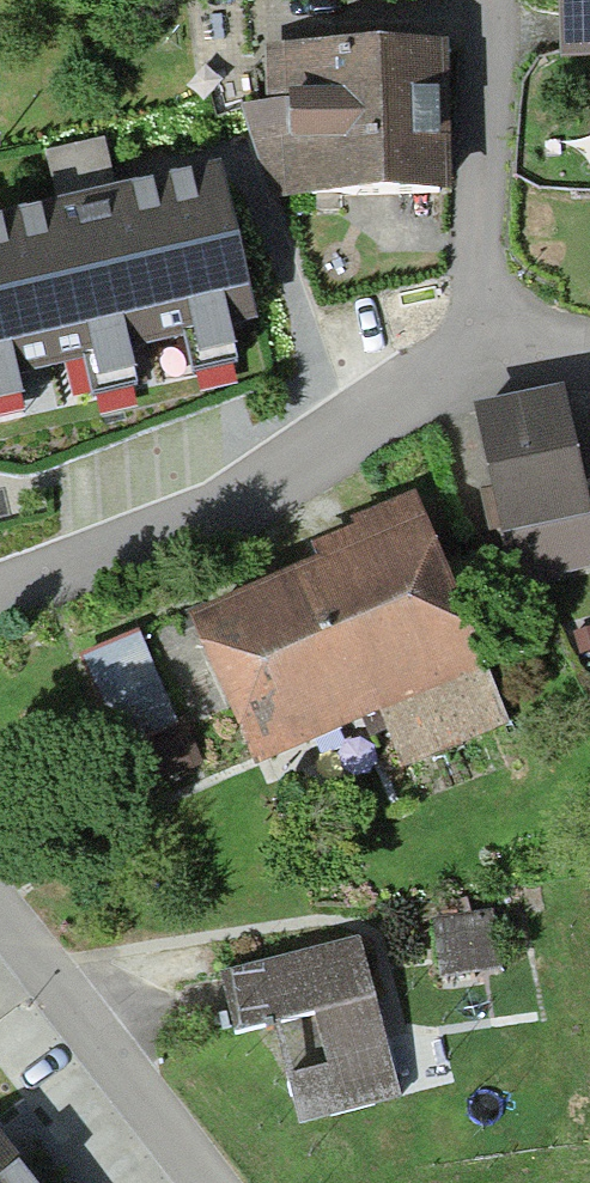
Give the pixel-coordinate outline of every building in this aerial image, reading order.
[(562,53),(589,53),(589,0),(561,0),(562,53)] [(268,102),(240,103),(270,194),(453,189),(449,38),(267,43),(268,102)] [(222,157),(68,194),(0,210),(0,398),(25,392),(19,368),(82,353),(91,392),(141,380),(133,346),(179,335),(187,371),(243,357),(236,324),(260,318),(222,157)] [(471,404),(511,581),(589,564),(589,478),(586,479),(564,383),(471,404)] [(517,720),(417,486),(351,515),(353,521),(315,538),(321,553),(267,576),(190,609),(255,762),(378,710),(402,768),(517,720)] [(575,634),(580,654),(589,652),(589,631),(575,634)] [(139,634),(82,657),(121,751),(177,728),(139,634)] [(495,966),(486,910),(430,919),(438,974),(495,966)] [(398,1095),(360,935),(216,969),(231,1033),(275,1022),(297,1119),(398,1095)] [(0,1130),(0,1182),(41,1182),(0,1130)]
